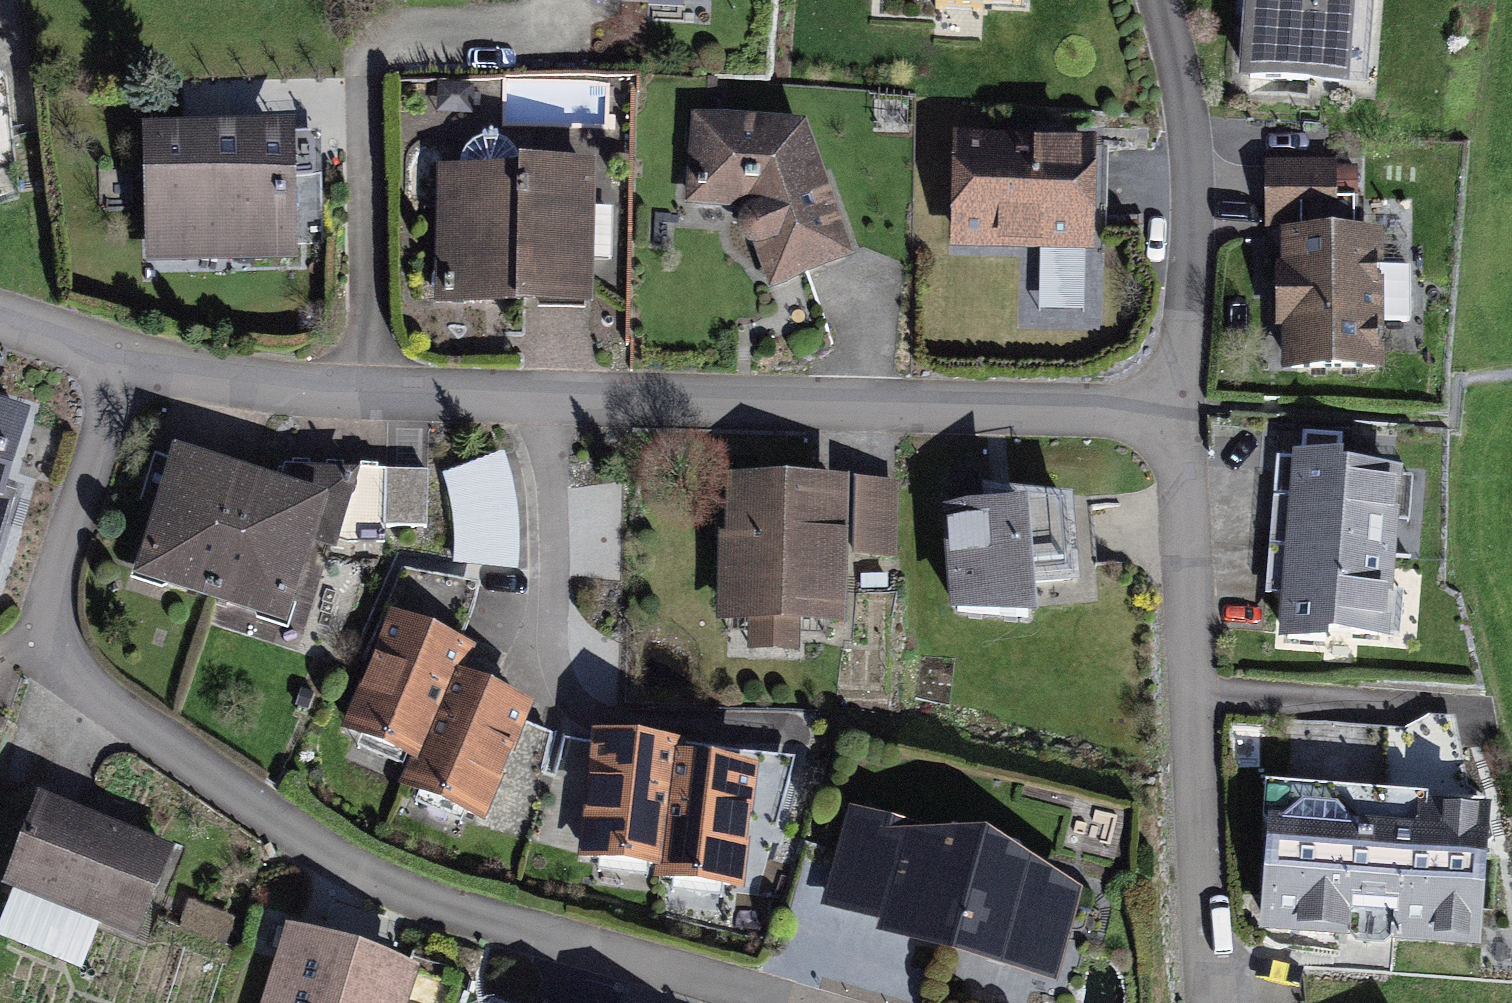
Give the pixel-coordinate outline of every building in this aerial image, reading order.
[(526,8),(700,17),(701,0),(527,0),(526,8)] [(885,25),(1020,33),(1022,0),(886,0),(885,25)] [(1346,112),(1352,0),(1243,0),(1237,106),(1346,112)] [(802,142),(690,137),(686,227),(729,230),(734,261),(765,307),(853,284),(802,142)] [(286,149),(139,151),(141,282),(288,280),(286,149)] [(1089,163),(948,157),(943,268),(1084,275),(1089,163)] [(1379,384),(1376,256),(1342,257),(1340,181),(1261,183),(1262,242),(1274,242),(1278,387),(1379,384)] [(596,188),(434,183),(429,326),(591,332),(596,188)] [(0,429),(0,502),(21,436),(0,429)] [(453,567),(518,564),(513,457),(448,460),(453,567)] [(318,525),(165,479),(127,605),(280,652),(318,525)] [(1288,484),(1279,571),(1390,583),(1399,496),(1288,484)] [(832,502),(722,502),(723,643),(833,642),(832,502)] [(895,503),(852,503),(852,575),(896,575),(895,503)] [(1079,533),(939,537),(942,635),(1033,656),(1031,617),(1081,615),(1079,533)] [(1279,571),(1270,658),(1381,670),(1390,583),(1279,571)] [(463,667),(388,636),(341,748),(416,779),(449,699),(463,667)] [(524,730),(449,699),(416,779),(402,810),(477,841),(524,730)] [(669,764),(588,759),(581,880),(661,884),(668,782),(669,764)] [(748,787),(668,782),(661,884),(660,903),(741,908),(748,787)] [(168,868),(35,817),(1,904),(135,955),(168,868)] [(1271,820),(1259,947),(1474,967),(1485,839),(1271,820)] [(1051,998),(1077,913),(850,844),(824,929),(1051,998)] [(277,945),(257,1002),(407,1002),(411,991),(277,945)]
